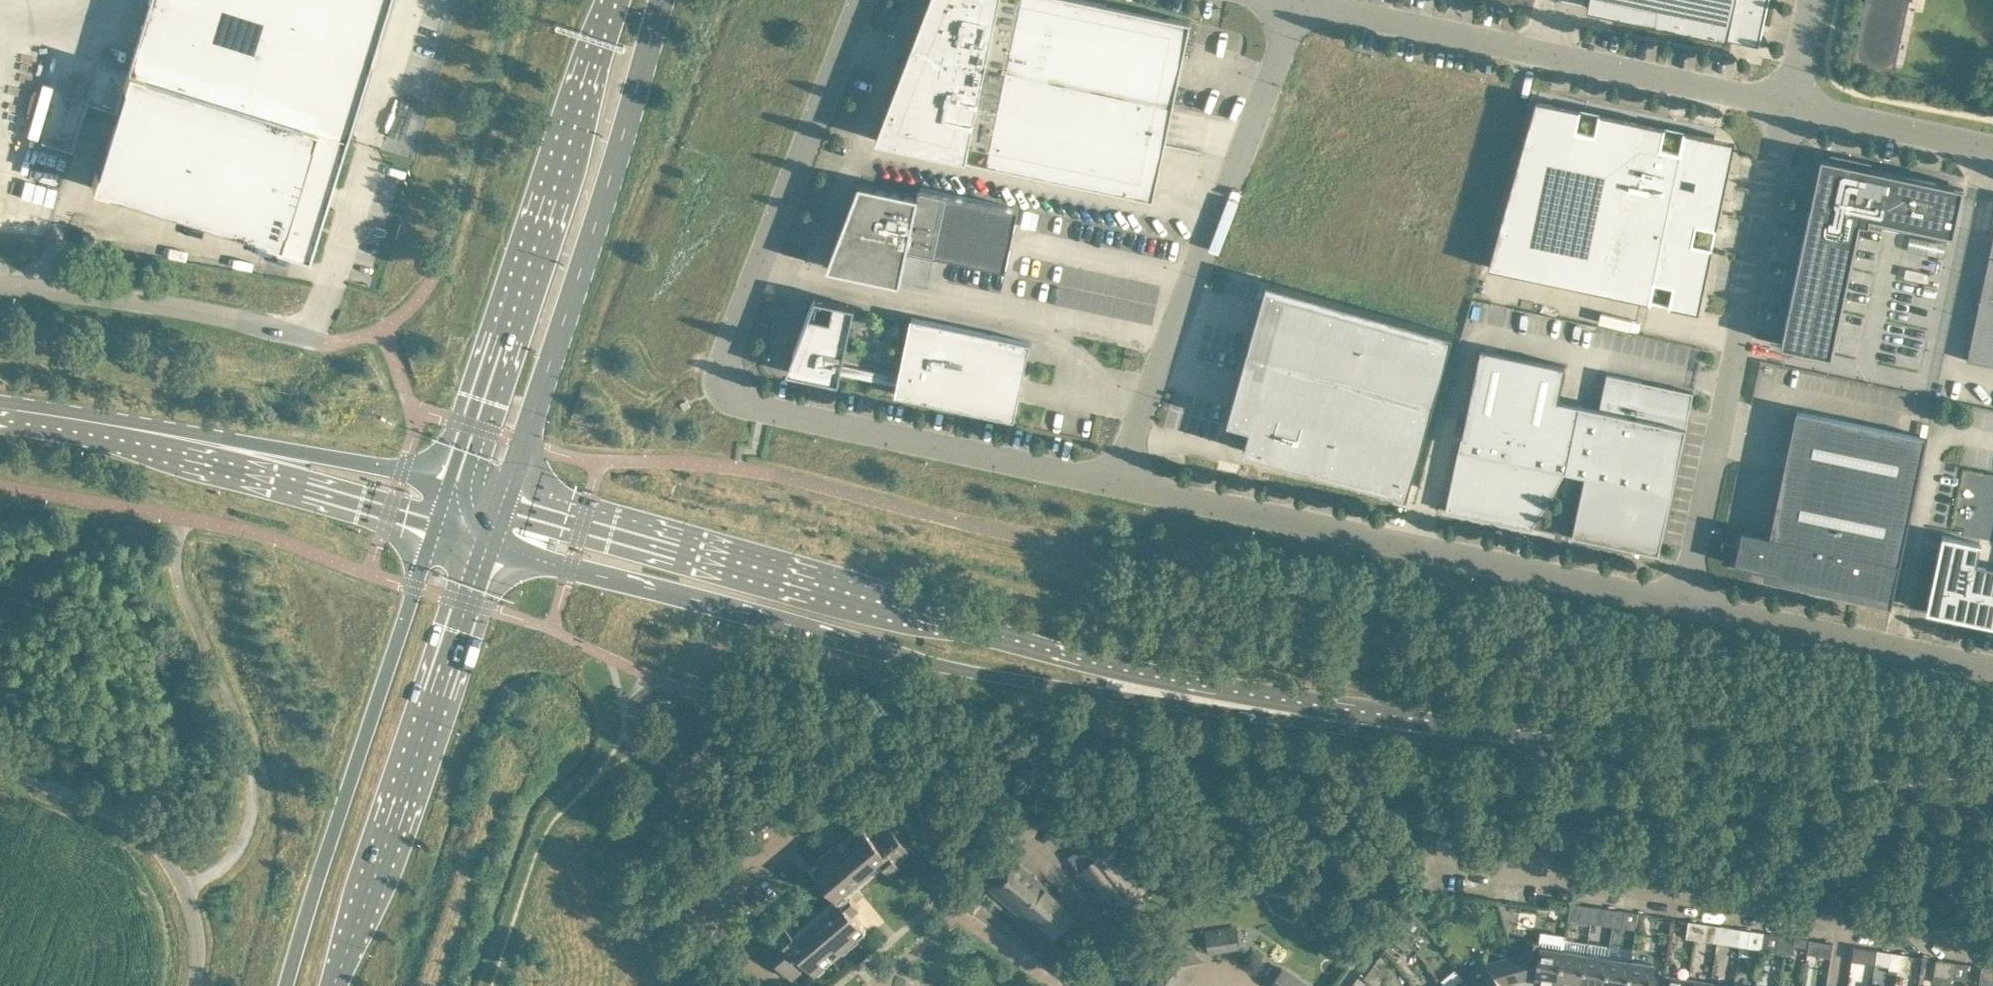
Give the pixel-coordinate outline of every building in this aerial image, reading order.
[(345,138),(388,0),(147,0),(126,68),(124,67),(124,69),(98,61),(71,148),(41,139),(41,140),(72,150),(87,101),(114,110),(91,186),(276,243),(274,249),(307,259),(309,253),(310,253),(345,138)] [(911,54),(1172,109),(1191,21),(1091,0),(930,0),(909,54),(911,54)] [(1767,0),(1588,0),(1587,6),(1742,39),(1758,42),(1762,24),(1767,0)] [(1909,0),(1865,0),(1852,60),(1894,69),(1909,0)] [(1172,109),(911,54),(909,54),(890,104),(876,139),(1153,198),(1172,109)] [(402,138),(411,96),(409,96),(407,107),(392,104),(385,135),(402,138)] [(1703,290),(1730,160),(1735,140),(1715,135),(1641,120),(1623,116),(1536,98),(1488,266),(1678,306),(1699,310),(1703,290)] [(1821,154),(1820,160),(1809,209),(1816,211),(1792,326),(1785,324),(1781,344),(1789,345),(1789,343),(1822,350),(1822,352),(1831,354),(1860,220),(1868,222),(1869,215),(1953,233),(1955,226),(1952,225),(1958,195),(1961,196),(1963,185),(1821,154)] [(901,282),(902,275),(908,249),(1006,269),(1019,207),(919,187),(918,194),(860,182),(827,267),(829,267),(901,282)] [(1966,359),(1992,365),(1992,233),(1966,359)] [(1243,450),(1407,496),(1453,333),(1267,280),(1227,421),(1249,427),(1243,450)] [(897,384),(895,393),(1014,418),(1031,342),(964,328),(912,317),(899,376),(843,364),(855,305),(827,299),(824,298),(818,297),(803,366),(833,377),(833,380),(839,381),(841,372),(897,384)] [(1532,528),(1566,469),(1580,403),(1558,399),(1565,365),(1481,347),(1462,434),(1461,434),(1445,510),(1532,528)] [(1599,407),(1580,403),(1566,469),(1585,474),(1572,537),(1658,555),(1693,391),(1607,373),(1599,407)] [(1891,605),(1927,436),(1925,436),(1925,437),(1797,410),(1771,535),(1742,529),(1734,563),(1785,574),(1784,579),(1890,601),(1890,604),(1891,605)] [(1992,625),(1992,565),(1977,561),(1980,544),(1981,544),(1981,542),(1942,534),(1926,611),(1992,625)] [(862,823),(811,866),(836,897),(886,855),(896,867),(901,863),(898,860),(911,849),(885,818),(876,826),(880,831),(873,837),(862,823)] [(1094,834),(1068,855),(1079,870),(1077,871),(1111,914),(1176,863),(1118,839),(1109,829),(1098,838),(1094,834)] [(991,887),(1053,939),(1084,902),(1066,887),(1058,897),(1013,860),(991,887)] [(779,936),(766,947),(792,978),(802,969),(798,964),(804,959),(816,973),(866,930),(841,899),(792,941),(781,928),(776,932),(779,936)] [(1568,918),(1577,920),(1579,903),(1571,902),(1568,918)] [(1605,924),(1613,925),(1616,909),(1607,907),(1605,924)] [(1624,910),(1616,909),(1613,925),(1622,927),(1624,910)] [(1686,936),(1694,938),(1697,921),(1688,920),(1686,936)] [(1706,922),(1697,921),(1694,938),(1703,939),(1706,922)] [(1402,925),(1397,932),(1411,942),(1416,935),(1402,925)] [(1205,931),(1208,951),(1239,946),(1235,926),(1205,931)] [(1734,927),(1731,943),(1739,945),(1742,928),(1734,927)] [(1751,929),(1742,928),(1739,945),(1748,947),(1751,929)] [(1523,953),(1513,956),(1519,979),(1536,974),(1534,983),(1551,985),(1558,985),(1563,950),(1566,934),(1540,930),(1539,940),(1526,938),(1523,953)] [(1405,949),(1411,942),(1397,932),(1392,939),(1405,949)] [(1776,951),(1784,952),(1787,935),(1779,934),(1776,951)] [(1796,936),(1787,935),(1784,952),(1793,953),(1796,936)] [(1204,959),(1171,936),(1135,985),(1184,985),(1204,959)] [(1809,938),(1807,952),(1831,956),(1833,942),(1809,938)] [(1609,956),(1611,944),(1588,941),(1586,953),(1581,985),(1604,985),(1609,956)] [(1852,959),(1875,963),(1877,949),(1854,945),(1852,959)] [(1889,965),(1889,968),(1897,969),(1900,952),(1877,949),(1875,963),(1889,965)] [(1558,985),(1581,985),(1586,953),(1563,950),(1558,985)] [(1908,954),(1900,952),(1897,969),(1906,970),(1908,954)] [(1485,961),(1466,976),(1474,985),(1505,985),(1502,983),(1519,979),(1513,956),(1486,963),(1485,961)] [(1609,956),(1604,985),(1627,985),(1631,960),(1609,956)] [(1934,975),(1942,976),(1945,959),(1936,958),(1934,975)] [(1953,961),(1945,959),(1942,976),(1951,977),(1953,961)] [(1664,977),(1653,975),(1655,964),(1631,960),(1627,985),(1663,985),(1664,977)] [(1374,963),(1369,970),(1383,980),(1388,973),(1374,963)] [(1979,982),(1988,983),(1990,966),(1982,965),(1979,982)] [(1282,967),(1270,984),(1272,985),(1310,985),(1282,967)] [(1383,980),(1369,970),(1364,977),(1377,985),(1379,985),(1383,980)] [(1688,979),(1665,975),(1665,977),(1664,977),(1663,985),(1687,985),(1688,979)] [(1454,985),(1474,985),(1466,976),(1454,985)]
